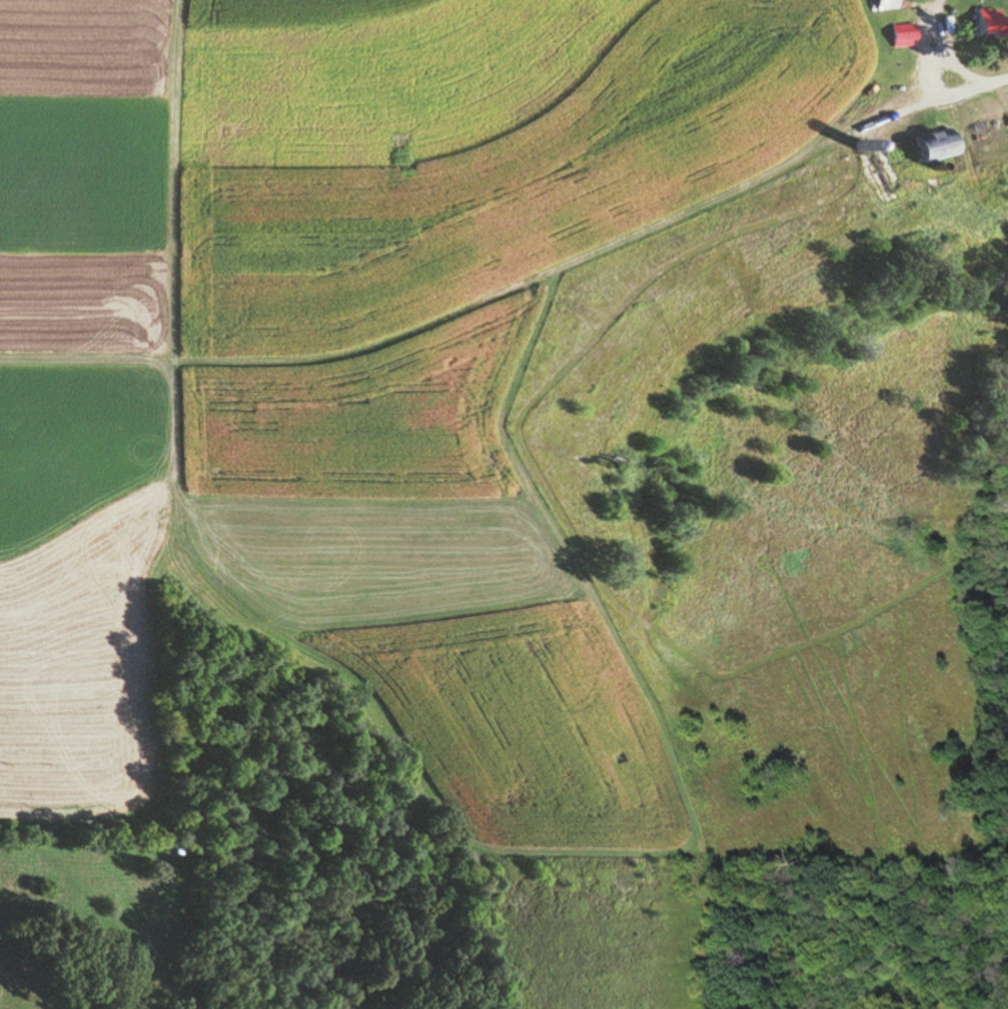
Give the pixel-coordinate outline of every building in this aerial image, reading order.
[(877,12),(915,8),(914,0),(876,0),(877,12)] [(970,9),(972,39),(1007,37),(1006,16),(993,17),(993,7),(970,9)] [(915,24),(916,47),(895,48),(894,25),(915,24)] [(918,138),(925,165),(960,157),(953,129),(918,138)]
